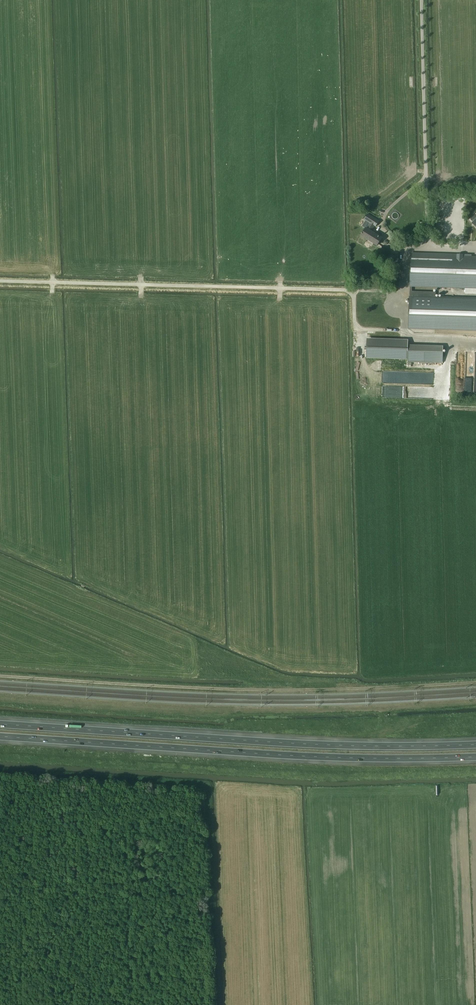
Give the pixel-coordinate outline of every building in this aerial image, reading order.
[(364,220),(370,223),(375,226),(376,227),(380,221),(368,214),(364,220)] [(366,228),(361,236),(377,246),(382,238),(372,231),(375,226),(370,223),(367,228),(366,228)] [(463,256),(463,254),(457,254),(457,256),(411,255),(409,328),(475,330),(475,299),(462,298),(463,293),(445,293),(445,297),(436,297),(436,292),(412,291),(412,287),(475,289),(475,256),(463,256)] [(443,363),(443,346),(408,345),(407,362),(443,363)] [(388,372),(388,383),(408,383),(408,373),(388,372)]
